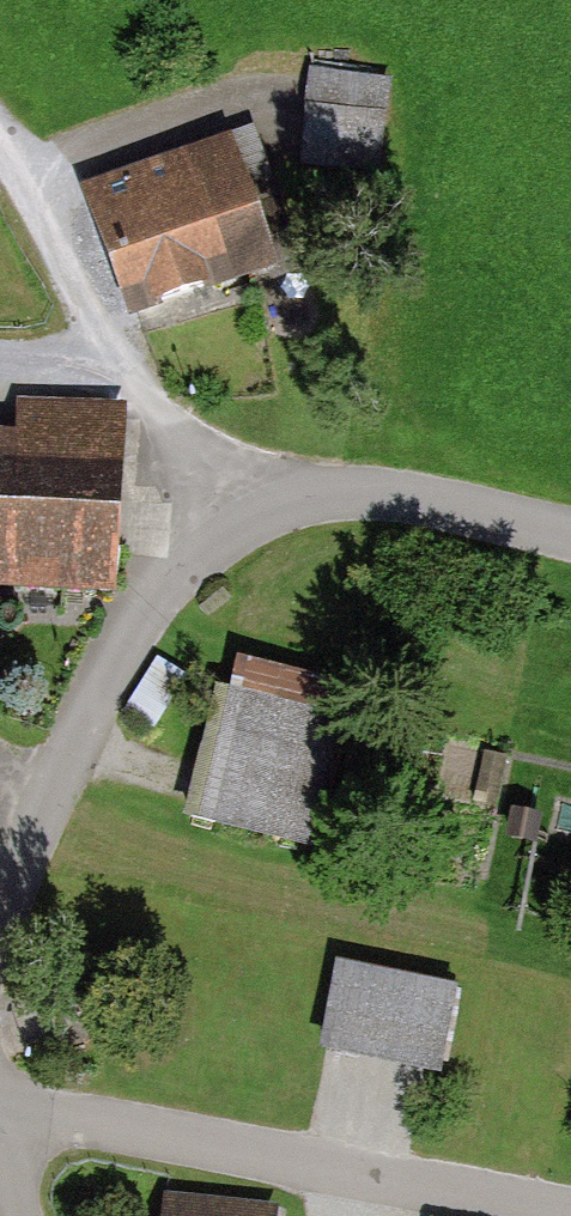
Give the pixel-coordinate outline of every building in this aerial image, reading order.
[(395,70),(316,61),(306,158),(384,167),(395,70)] [(284,280),(230,145),(93,200),(147,334),(284,280)] [(101,587),(113,411),(15,405),(12,448),(0,448),(0,580),(101,587)] [(341,694),(237,671),(202,824),(306,848),(341,694)] [(464,1000),(344,975),(327,1057),(448,1081),(464,1000)] [(285,1208),(174,1198),(172,1215),(285,1215),(285,1208)]
